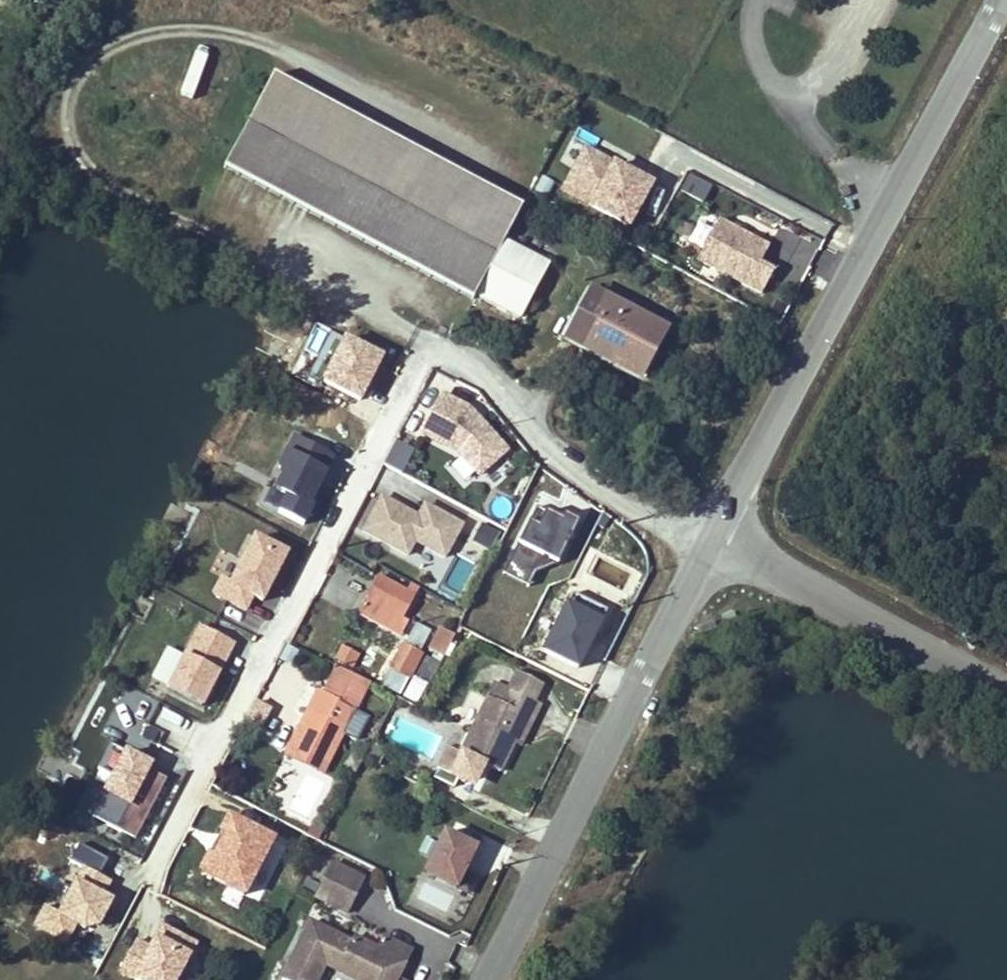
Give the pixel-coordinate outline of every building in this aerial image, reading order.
[(526,213),(278,81),(232,166),(525,322),(554,268),(510,244),(526,213)] [(583,140),(558,191),(632,226),(656,176),(583,140)] [(707,200),(715,184),(688,171),(680,187),(707,200)] [(776,264),(762,258),(771,239),(717,213),(695,260),(763,291),(776,264)] [(670,330),(593,288),(568,335),(645,377),(670,330)] [(322,381),(364,400),(387,349),(345,330),(322,381)] [(444,391),(420,431),(460,455),(478,472),(512,448),(472,403),(444,391)] [(295,430),(261,504),(306,524),(339,451),(295,430)] [(394,439),(386,465),(405,471),(414,445),(394,439)] [(478,472),(460,455),(451,464),(468,482),(478,472)] [(380,491),(360,531),(409,555),(417,539),(448,555),(466,520),(425,499),(419,510),(380,491)] [(542,555),(557,563),(579,518),(541,500),(506,572),(528,583),(542,555)] [(264,600),(290,546),(253,528),(229,578),(220,574),(213,588),(251,607),(256,596),(264,600)] [(423,548),(417,559),(435,569),(441,558),(423,548)] [(367,621),(386,583),(380,580),(360,617),(367,621)] [(413,597),(386,583),(367,621),(393,635),(413,597)] [(544,648),(585,664),(607,609),(566,592),(544,648)] [(413,618),(404,636),(423,645),(432,628),(413,618)] [(195,619),(162,685),(204,706),(237,639),(195,619)] [(442,657),(457,633),(440,622),(425,647),(442,657)] [(358,663),(372,670),(382,649),(368,643),(358,663)] [(334,661),(355,666),(360,649),(338,644),(334,661)] [(401,649),(389,673),(409,683),(421,659),(401,649)] [(311,729),(303,744),(327,756),(335,741),(340,744),(371,681),(338,665),(325,690),(324,690),(318,691),(302,725),(311,729)] [(516,669),(506,687),(534,702),(544,683),(516,669)] [(519,746),(540,705),(534,702),(506,687),(496,682),(461,752),(499,772),(513,743),(519,746)] [(241,727),(258,736),(273,705),(256,697),(241,727)] [(327,756),(303,744),(311,729),(302,725),(287,753),(325,772),(340,744),(335,741),(327,756)] [(92,781),(105,788),(92,814),(137,836),(170,769),(112,740),(92,781)] [(452,769),(461,752),(450,747),(441,764),(452,769)] [(424,869),(461,885),(481,840),(444,824),(424,869)] [(322,892),(337,861),(332,858),(316,889),(322,892)] [(370,877),(337,861),(322,892),(355,908),(370,877)] [(98,924),(112,895),(80,879),(65,908),(98,924)] [(361,979),(401,979),(416,950),(386,935),(381,945),(378,952),(353,940),(312,919),(283,976),(290,979),(308,979),(322,953),(364,975),(361,979)] [(136,979),(178,979),(199,938),(161,920),(150,943),(135,935),(117,971),(136,979)] [(357,932),(353,940),(378,952),(381,945),(357,932)] [(351,979),(361,979),(364,975),(322,953),(308,979),(323,979),(329,969),(351,979)]
